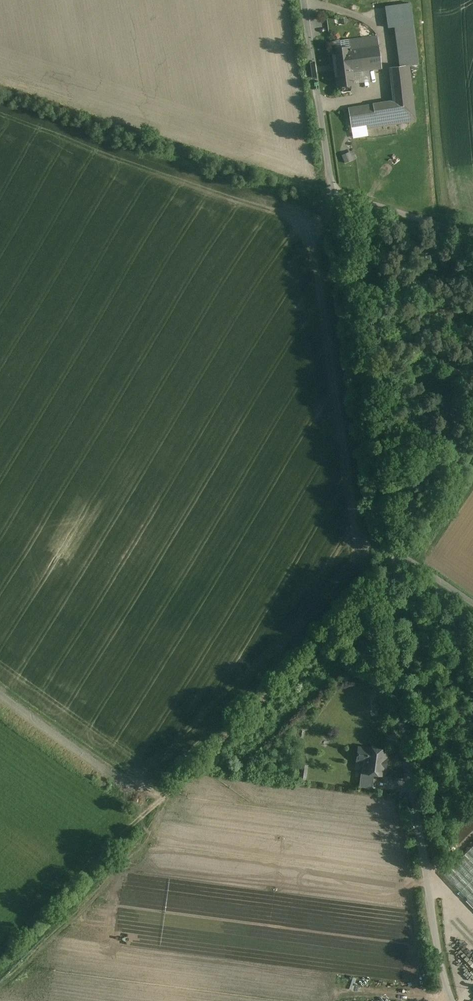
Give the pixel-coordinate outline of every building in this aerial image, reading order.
[(394,27),(400,67),(410,65),(420,64),(412,10),(386,14),(388,28),(394,27)] [(350,49),(353,72),(382,68),(377,36),(350,40),(351,49),(350,49)] [(350,48),(333,50),(338,86),(355,84),(353,72),(350,49),(350,48)] [(396,103),(349,109),(352,132),(368,129),(418,122),(410,65),(400,67),(391,68),(396,103)] [(347,162),(358,160),(356,152),(346,154),(347,162)] [(386,751),(378,750),(376,747),(372,747),(370,749),(367,748),(367,749),(359,748),(357,760),(366,761),(364,772),(364,773),(374,774),(383,775),(386,751)] [(364,773),(364,772),(361,772),(359,787),(372,789),(374,774),(364,773)] [(447,832),(458,844),(472,829),(472,807),(447,832)] [(443,875),(472,905),(472,846),(443,875)] [(467,924),(472,921),(468,909),(462,912),(467,924)]
